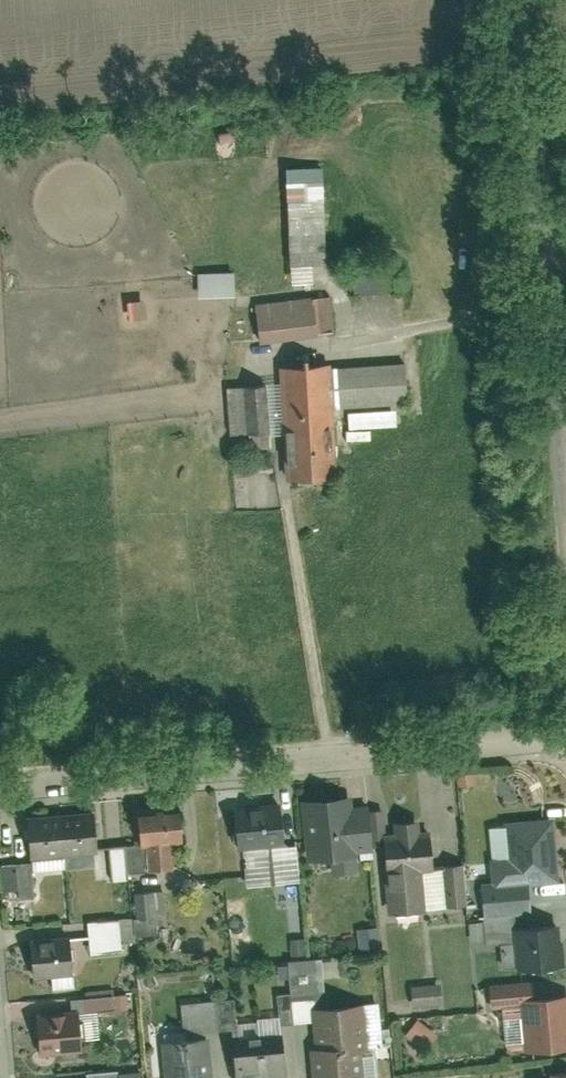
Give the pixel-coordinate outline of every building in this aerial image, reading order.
[(299,281),(321,281),(320,264),(333,264),(329,165),(295,166),(299,281)] [(354,269),(355,300),(405,298),(403,267),(354,269)] [(241,294),(240,270),(204,271),(205,295),(241,294)] [(333,297),(256,305),(261,349),(337,341),(333,297)] [(408,367),(333,370),(334,413),(410,410),(408,367)] [(318,480),(337,480),(334,413),(333,370),(287,372),(291,482),(318,480)] [(268,387),(228,391),(233,439),(273,435),(268,387)] [(359,856),(375,855),(371,810),(355,811),(353,797),(306,801),(312,867),(359,863),(359,856)] [(288,850),(283,800),(236,805),(241,854),(288,850)] [(176,873),(173,848),(187,847),(183,805),(139,809),(142,851),(148,851),(150,875),(176,873)] [(103,857),(98,807),(64,811),(69,860),(103,857)] [(69,860),(64,811),(30,814),(34,863),(69,860)] [(381,838),(385,877),(388,917),(427,913),(423,874),(438,872),(434,833),(423,834),(422,824),(396,827),(397,836),(381,838)] [(540,885),(535,832),(498,835),(504,889),(540,885)] [(141,935),(163,933),(160,889),(138,891),(141,935)] [(94,919),(95,952),(126,951),(125,918),(94,919)] [(564,971),(560,927),(517,931),(521,975),(564,971)] [(364,944),(382,945),(383,928),(364,928),(364,944)] [(31,944),(34,981),(78,977),(75,941),(31,944)] [(418,984),(419,1005),(448,1004),(447,982),(418,984)] [(522,1000),(528,1057),(565,1053),(565,996),(522,1000)] [(186,1001),(188,1028),(242,1025),(241,997),(186,1001)] [(319,1053),(363,1051),(368,1050),(364,1004),(316,1009),(319,1053)] [(40,1018),(43,1059),(84,1056),(81,1015),(40,1018)] [(441,1043),(442,1017),(416,1016),(415,1042),(441,1043)] [(285,1035),(261,1037),(264,1077),(289,1077),(285,1035)] [(261,1037),(236,1039),(240,1077),(264,1077),(261,1037)] [(164,1043),(167,1077),(215,1077),(212,1039),(164,1043)] [(319,1053),(313,1054),(315,1077),(366,1077),(363,1051),(319,1053)]
